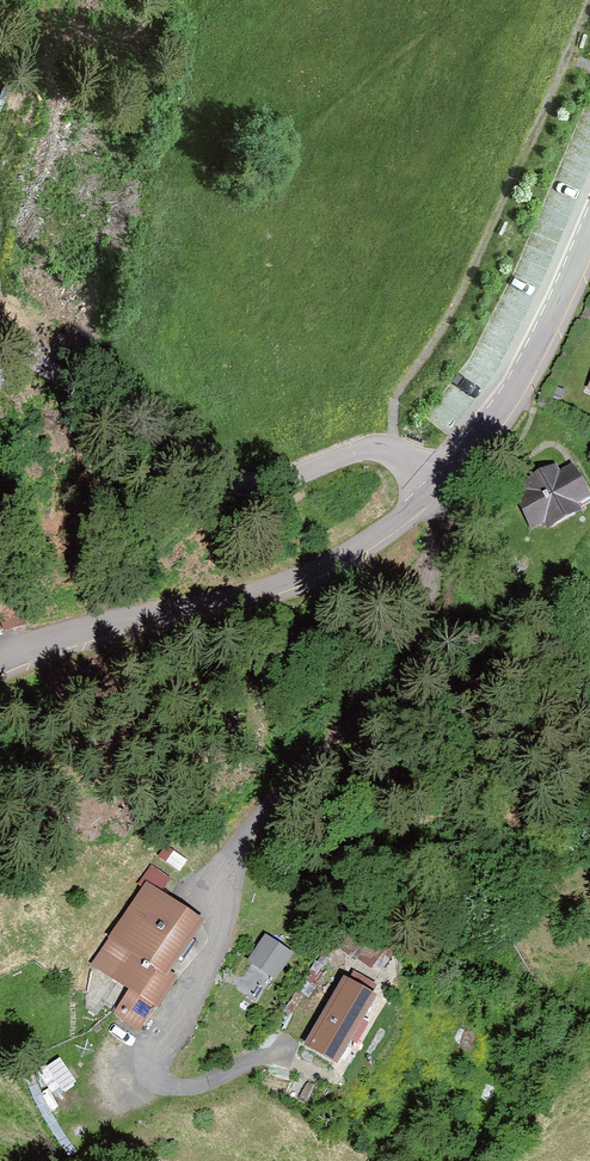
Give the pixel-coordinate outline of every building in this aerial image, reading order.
[(580,474),(565,482),(563,477),(536,491),(543,505),(523,515),(535,538),(559,525),(567,541),(589,529),(589,528),(583,515),(589,511),(589,493),(580,474)] [(211,924),(151,886),(97,970),(134,994),(121,1015),(144,1029),(211,924)] [(249,961),(279,978),(292,956),(262,938),(249,961)] [(343,1066),(386,991),(348,970),(306,1045),(343,1066)]
